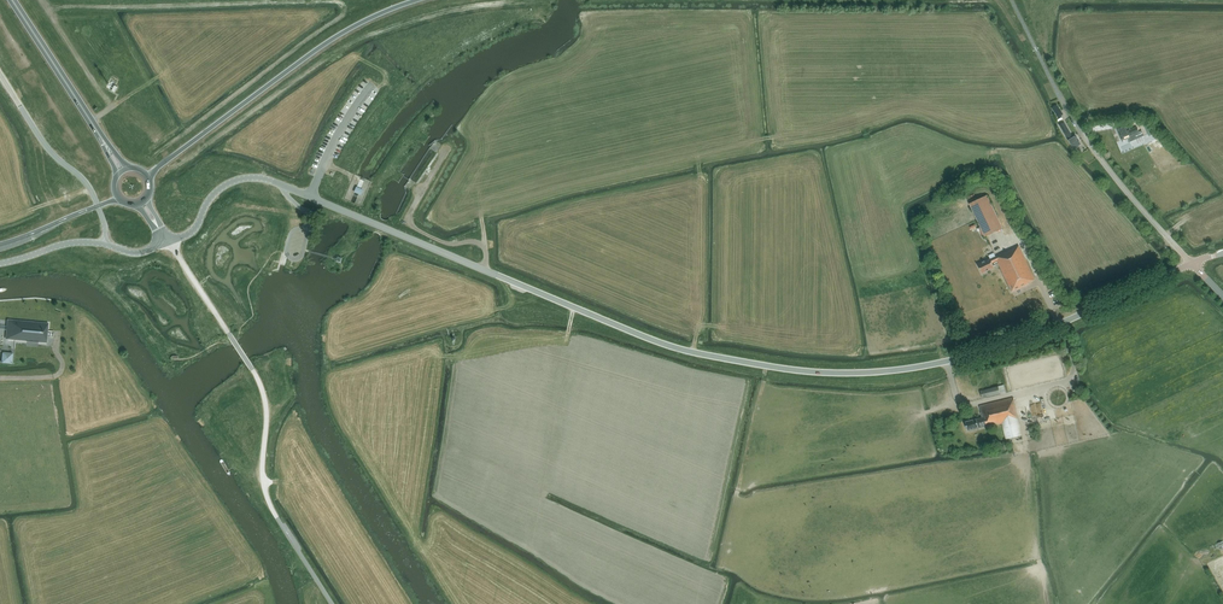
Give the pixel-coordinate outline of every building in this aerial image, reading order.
[(1056,114),(1061,111),(1057,104),(1056,105),(1056,104),(1052,106),(1053,107),(1052,108),(1056,114)] [(1155,133),(1148,116),(1141,119),(1148,136),(1155,133)] [(1079,141),(1075,135),(1072,136),(1064,122),(1060,125),(1068,139),(1072,146),(1079,141)] [(1132,135),(1139,132),(1137,127),(1130,130),(1129,128),(1128,129),(1126,125),(1123,126),(1123,125),(1117,128),(1122,140),(1128,137),(1127,136),(1132,134),(1132,135)] [(361,195),(363,189),(356,186),(354,192),(358,194),(361,195)] [(970,203),(986,236),(1005,227),(1002,220),(999,221),(987,196),(970,203)] [(1028,283),(1035,279),(1019,246),(995,256),(995,257),(990,259),(990,258),(978,264),(982,273),(994,267),(993,264),(998,262),(1012,292),(1028,284),(1028,283)] [(6,339),(46,343),(48,323),(8,320),(7,327),(7,328),(7,330),(6,339)] [(13,353),(2,352),(1,363),(12,364),(13,353)] [(995,387),(981,391),(983,399),(1000,394),(1005,392),(1003,385),(998,386),(995,387)] [(1018,419),(1017,416),(1013,397),(979,406),(982,418),(965,422),(967,430),(986,426),(986,427),(1002,423),(1006,443),(1022,439),(1018,420),(1018,419)]
